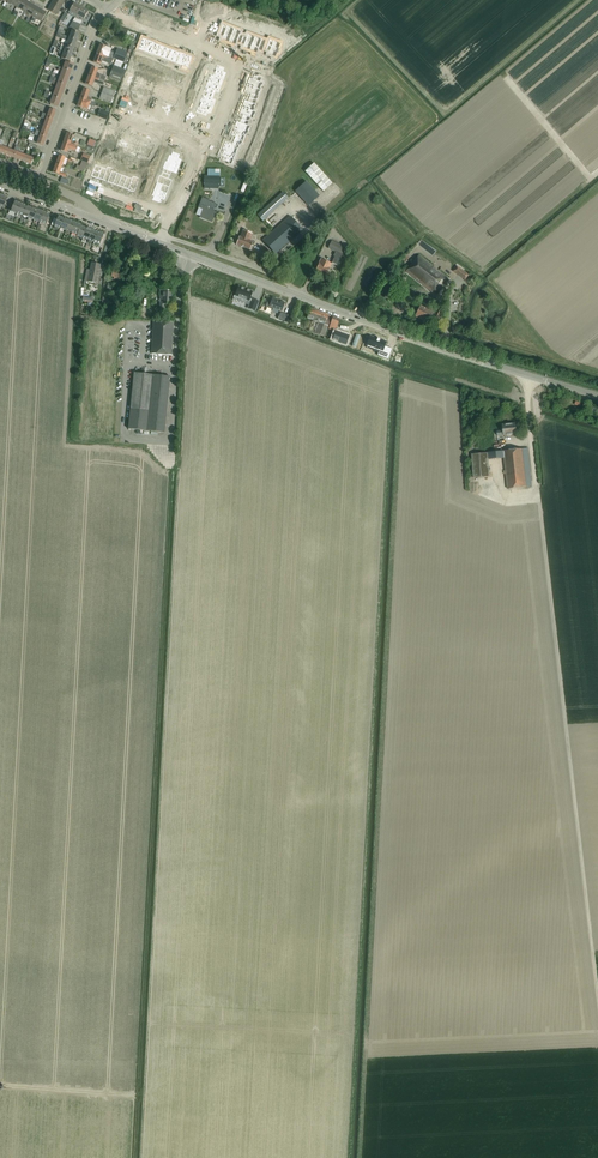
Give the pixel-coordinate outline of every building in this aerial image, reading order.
[(24,0),(20,0),(16,6),(25,11),(30,2),(26,0),(25,0),(24,0)] [(56,14),(61,6),(52,1),(53,1),(50,6),(51,6),(49,10),(48,9),(56,14)] [(33,5),(29,3),(30,2),(25,11),(33,16),(38,8),(38,7),(33,4),(33,5)] [(77,15),(81,7),(74,3),(70,10),(77,15)] [(83,19),(88,11),(81,7),(77,15),(83,19)] [(41,10),(38,8),(33,16),(41,21),(47,12),(46,12),(42,9),(41,10)] [(63,22),(68,14),(65,12),(60,20),(63,22)] [(78,30),(81,24),(75,22),(73,21),(69,27),(78,30)] [(222,28),(219,36),(222,37),(221,40),(228,43),(232,32),(225,29),(222,28)] [(77,40),(80,33),(72,30),(69,37),(77,40)] [(75,47),(77,40),(69,37),(61,34),(57,32),(56,36),(62,39),(68,41),(67,44),(75,47)] [(232,32),(228,43),(235,45),(236,42),(240,43),(243,36),(232,32)] [(243,36),(240,43),(244,45),(243,48),(250,50),(254,39),(247,36),(247,37),(243,36)] [(142,38),(138,49),(144,51),(149,40),(142,38)] [(254,39),(250,50),(256,53),(258,49),(262,51),(264,43),(260,42),(261,42),(254,39)] [(149,40),(144,51),(151,53),(154,43),(155,42),(149,40)] [(269,42),(266,50),(270,51),(269,54),(276,57),(278,53),(279,53),(280,49),(279,49),(280,46),(273,43),(273,44),(269,42)] [(154,43),(151,53),(156,55),(159,45),(154,43)] [(72,54),(75,47),(67,44),(65,47),(61,46),(59,49),(64,51),(72,54)] [(100,44),(97,53),(112,59),(113,59),(114,59),(124,62),(127,52),(117,49),(116,52),(111,50),(112,48),(100,44)] [(159,45),(156,55),(161,57),(164,47),(159,45)] [(164,47),(161,57),(166,59),(170,49),(164,47)] [(170,49),(166,59),(171,61),(175,51),(170,49)] [(69,61),(72,54),(64,51),(61,58),(69,61)] [(175,51),(171,61),(176,63),(180,53),(175,51)] [(180,53),(176,63),(182,65),(186,54),(180,52),(180,53)] [(111,64),(112,59),(97,53),(94,62),(100,64),(101,60),(111,64)] [(186,54),(182,65),(188,67),(192,57),(186,54)] [(71,71),(73,64),(68,62),(66,61),(64,65),(63,64),(62,67),(71,71)] [(216,68),(213,75),(225,79),(227,72),(224,71),(225,67),(218,64),(216,68)] [(123,75),(125,69),(113,65),(111,71),(123,75)] [(62,71),(61,75),(68,78),(71,71),(62,67),(59,66),(58,69),(62,71)] [(104,81),(106,76),(101,74),(97,73),(98,68),(92,66),(89,75),(104,81)] [(121,81),(123,75),(111,71),(109,77),(121,81)] [(130,73),(125,85),(131,87),(136,76),(130,73)] [(66,85),(68,78),(61,75),(59,79),(58,78),(56,81),(66,85)] [(102,86),(104,81),(89,75),(85,84),(92,86),(93,82),(102,86)] [(213,75),(211,81),(222,85),(225,79),(213,75)] [(250,78),(247,85),(258,89),(261,82),(262,78),(255,75),(253,79),(250,78)] [(136,76),(131,87),(137,89),(138,89),(142,78),(136,76)] [(142,78),(138,89),(143,91),(147,80),(142,78)] [(147,80),(143,91),(148,92),(152,82),(147,80)] [(63,92),(66,85),(56,81),(55,85),(57,85),(56,89),(63,92)] [(209,88),(207,92),(215,95),(216,91),(220,92),(222,85),(211,81),(208,88),(209,88)] [(152,82),(148,92),(153,94),(157,83),(152,82)] [(157,83),(153,94),(158,96),(162,85),(157,83)] [(162,85),(158,96),(163,98),(167,87),(162,85)] [(247,85),(245,92),(251,94),(250,98),(257,100),(259,96),(256,95),(258,89),(247,85)] [(113,97),(115,91),(104,86),(101,92),(113,97)] [(163,98),(169,101),(173,90),(167,87),(163,98)] [(94,102),(94,100),(92,99),(92,98),(88,97),(90,91),(84,88),(80,97),(94,102)] [(60,99),(63,92),(56,89),(54,93),(52,92),(51,95),(60,99)] [(173,90),(169,101),(175,103),(179,92),(173,90)] [(111,102),(113,97),(101,92),(99,98),(111,102)] [(206,95),(203,102),(214,106),(217,99),(214,98),(215,95),(207,92),(206,95)] [(58,106),(60,99),(51,95),(50,98),(52,99),(50,103),(58,106)] [(80,97),(77,106),(83,108),(88,110),(89,105),(92,106),(94,102),(80,97)] [(245,100),(243,107),(254,111),(256,104),(257,100),(250,98),(249,101),(245,100)] [(201,109),(199,113),(207,116),(208,112),(212,113),(214,106),(203,102),(200,109),(201,109)] [(112,112),(114,106),(105,103),(103,109),(112,112)] [(243,107),(240,114),(243,115),(242,118),(250,121),(251,118),(254,111),(243,107)] [(53,119),(56,110),(50,108),(47,114),(43,113),(42,115),(53,119)] [(106,119),(108,114),(109,112),(100,109),(97,116),(106,119)] [(50,128),(53,119),(42,115),(41,117),(45,119),(43,125),(50,128)] [(237,121),(235,128),(246,132),(249,125),(248,125),(250,121),(242,118),(241,122),(237,121)] [(46,136),(50,128),(43,125),(41,131),(36,130),(35,132),(46,136)] [(110,128),(106,139),(112,142),(116,131),(110,128)] [(235,128),(232,135),(235,136),(234,140),(241,142),(243,139),(246,132),(235,128)] [(116,131),(112,142),(117,144),(121,133),(116,131)] [(43,145),(46,136),(35,132),(34,134),(39,136),(37,143),(43,145)] [(75,143),(71,141),(73,135),(67,133),(64,141),(78,147),(79,143),(76,142),(75,143)] [(93,133),(91,139),(98,141),(100,135),(93,133)] [(121,133),(117,144),(122,146),(126,135),(121,133)] [(126,135),(122,146),(127,148),(131,137),(126,135)] [(131,137),(127,148),(132,149),(136,139),(131,137)] [(136,139),(132,149),(137,151),(141,140),(136,139)] [(141,140),(137,151),(142,153),(146,142),(141,140)] [(226,141),(223,148),(235,152),(237,145),(240,146),(241,143),(234,140),(233,143),(226,141)] [(78,152),(80,147),(78,147),(64,141),(61,150),(67,152),(68,149),(78,152)] [(146,142),(142,153),(149,155),(153,144),(146,142)] [(8,148),(5,154),(14,157),(18,146),(16,145),(16,146),(14,151),(8,148)] [(22,161),(25,155),(19,152),(21,147),(18,146),(14,157),(22,161)] [(87,147),(85,154),(92,156),(94,149),(87,147)] [(223,148),(221,155),(224,156),(223,160),(230,162),(231,159),(232,159),(235,152),(223,148)] [(171,155),(169,162),(180,166),(182,159),(179,158),(181,154),(173,151),(172,155),(171,155)] [(33,158),(34,155),(35,153),(33,152),(31,157),(25,155),(22,161),(31,164),(33,158)] [(87,163),(90,156),(83,153),(81,160),(87,163)] [(62,166),(65,157),(59,155),(56,163),(62,166)] [(165,168),(163,172),(171,175),(172,171),(177,173),(180,166),(169,162),(166,169),(165,168)] [(323,191),(332,183),(314,162),(305,171),(323,191)] [(66,177),(67,174),(60,172),(62,166),(56,163),(52,172),(66,177)] [(97,165),(92,176),(99,178),(103,167),(97,165)] [(103,167),(99,178),(104,180),(108,169),(103,167)] [(108,169),(104,180),(109,181),(113,171),(108,169)] [(113,171),(109,181),(114,183),(118,173),(113,171)] [(161,175),(159,182),(170,186),(173,179),(170,178),(171,175),(163,172),(162,175),(161,175)] [(118,173),(114,183),(119,185),(123,174),(118,173)] [(123,174),(119,185),(124,187),(128,176),(123,174)] [(128,176),(124,187),(129,189),(133,178),(128,176)] [(129,189),(135,192),(140,180),(133,178),(129,189)] [(308,206),(320,195),(306,180),(295,191),(308,206)] [(159,182),(156,188),(168,193),(170,186),(159,182)] [(289,186),(267,203),(272,209),(294,192),(289,186)] [(154,196),(153,199),(160,202),(162,198),(165,200),(168,193),(156,188),(154,195),(154,196)] [(210,200),(203,197),(199,207),(203,209),(199,217),(212,222),(216,212),(212,211),(213,207),(216,208),(217,204),(209,201),(210,200)] [(17,213),(21,203),(15,201),(13,206),(11,211),(17,213)] [(23,215),(26,205),(21,203),(17,213),(23,215)] [(28,217),(32,207),(26,205),(23,215),(28,217)] [(34,219),(38,209),(32,207),(28,217),(34,219)] [(40,222),(44,211),(38,209),(34,219),(40,222)] [(46,224),(47,219),(50,213),(44,211),(40,222),(46,224)] [(54,226),(60,228),(64,218),(58,215),(57,219),(54,218),(52,224),(54,225),(54,226)] [(275,254),(279,250),(302,229),(290,216),(263,240),(275,254)] [(70,220),(64,218),(60,228),(66,230),(70,220)] [(72,232),(75,222),(70,220),(66,230),(72,232)] [(75,222),(72,232),(77,234),(81,224),(75,222)] [(83,238),(86,227),(81,225),(81,224),(77,234),(77,235),(83,238)] [(83,238),(88,240),(92,229),(86,227),(83,238)] [(88,240),(94,242),(98,231),(92,229),(88,240)] [(250,240),(252,233),(242,230),(240,236),(239,236),(236,244),(250,249),(253,241),(250,240)] [(98,231),(94,242),(100,244),(104,234),(98,231)] [(337,265),(340,258),(344,248),(331,242),(328,248),(335,252),(333,256),(335,257),(332,263),(337,265)] [(434,293),(447,277),(419,255),(406,271),(434,293)] [(327,275),(329,269),(332,263),(321,258),(316,270),(322,273),(323,274),(325,275),(325,274),(327,275)] [(466,262),(462,267),(469,273),(473,268),(466,262)] [(102,276),(103,267),(103,265),(92,264),(91,271),(88,270),(86,281),(98,283),(99,276),(102,276)] [(465,280),(469,275),(469,274),(457,266),(453,271),(465,280)] [(120,278),(122,272),(114,270),(112,276),(114,277),(113,279),(118,280),(119,277),(120,278)] [(161,296),(161,297),(159,300),(160,303),(160,308),(165,308),(165,305),(171,305),(172,286),(166,285),(165,290),(160,290),(159,296),(161,296)] [(250,298),(253,291),(251,290),(239,286),(235,295),(249,300),(251,301),(248,308),(255,311),(258,301),(252,298),(251,299),(250,298)] [(267,303),(265,307),(272,310),(273,308),(282,312),(285,303),(273,299),(271,304),(267,303)] [(433,311),(421,306),(420,305),(415,316),(428,322),(431,315),(439,318),(442,312),(437,310),(436,312),(433,311)] [(313,333),(321,312),(310,308),(307,318),(312,320),(308,331),(313,333)] [(280,312),(277,318),(286,322),(289,315),(280,312)] [(324,337),(330,322),(331,316),(328,315),(321,312),(313,333),(324,337)] [(336,329),(338,324),(340,319),(333,316),(329,329),(330,329),(331,327),(336,329)] [(173,343),(174,340),(172,340),(174,322),(154,321),(152,354),(171,355),(172,343),(173,343)] [(346,344),(349,335),(335,330),(332,339),(346,344)] [(370,336),(367,344),(383,350),(386,341),(370,336)] [(134,373),(128,428),(164,432),(165,418),(170,376),(164,376),(164,374),(163,374),(163,373),(162,372),(161,372),(160,373),(159,374),(158,375),(152,374),(146,374),(134,373)] [(498,436),(517,434),(516,423),(502,424),(503,428),(502,428),(502,431),(498,431),(498,436)] [(522,449),(488,453),(489,459),(504,458),(507,488),(526,486),(522,449)] [(473,478),(489,477),(487,453),(471,454),(473,478)]
